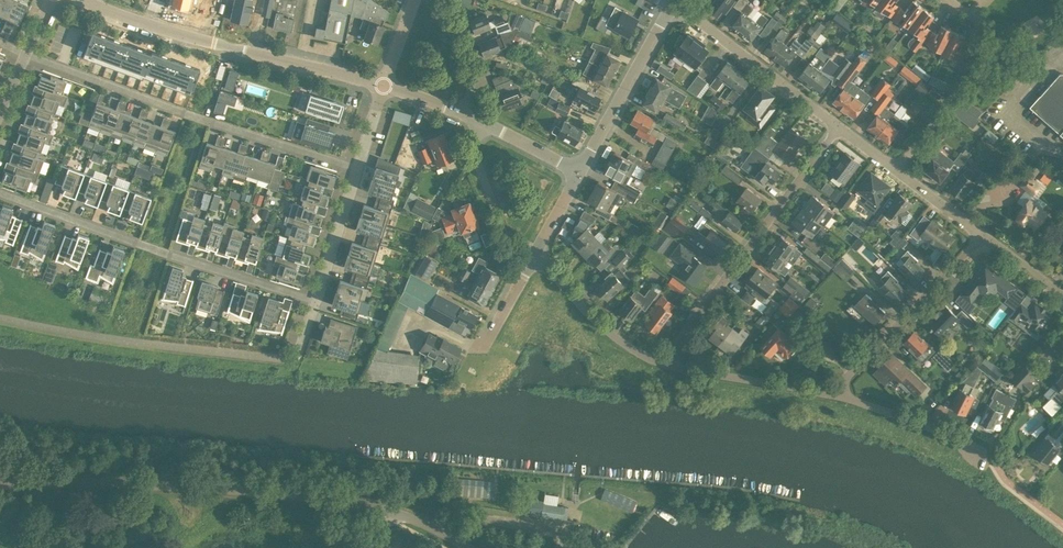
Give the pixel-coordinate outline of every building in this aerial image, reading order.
[(0,4),(0,15),(7,18),(15,0),(2,0),(0,4)] [(20,0),(15,0),(7,18),(18,23),(27,3),(20,0)] [(234,5),(230,19),(247,23),(252,0),(235,0),(234,5)] [(269,16),(272,0),(264,0),(261,15),(269,16)] [(323,38),(345,43),(347,33),(349,22),(350,15),(361,17),(363,11),(386,19),(388,12),(372,0),(331,0),(325,29),(316,27),(314,36),(323,38)] [(709,0),(713,4),(709,9),(718,16),(723,9),(726,11),(725,13),(726,13),(735,1),(734,0),(709,0)] [(742,34),(753,18),(749,15),(755,8),(748,2),(749,1),(747,0),(739,0),(734,6),(740,11),(730,25),(742,34)] [(873,11),(882,18),(885,13),(892,18),(900,7),(900,6),(895,3),(898,0),(881,0),(876,6),(877,7),(873,11)] [(900,7),(892,18),(897,22),(898,20),(909,28),(924,9),(913,0),(906,10),(900,7)] [(768,23),(773,27),(782,15),(786,9),(781,5),(777,10),(773,15),(774,15),(768,23)] [(628,37),(637,19),(614,7),(605,24),(628,37)] [(916,51),(923,41),(932,30),(927,27),(935,17),(924,9),(909,28),(908,29),(915,35),(915,37),(914,39),(912,40),(910,42),(910,45),(911,47),(916,51)] [(382,19),(385,20),(386,19),(363,11),(361,17),(361,18),(362,20),(359,28),(367,31),(364,39),(377,44),(383,26),(380,25),(382,19)] [(276,12),(273,28),(291,32),(294,19),(283,17),(284,14),(276,12)] [(755,20),(753,18),(742,34),(751,41),(768,18),(761,12),(755,20)] [(496,33),(501,32),(511,30),(508,21),(504,23),(502,17),(488,22),(487,17),(486,14),(469,21),(474,34),(476,33),(491,27),(493,26),(496,33)] [(832,20),(839,25),(843,19),(836,14),(832,20)] [(786,18),(782,15),(773,27),(777,29),(782,22),(783,22),(786,18)] [(535,22),(524,17),(519,29),(530,34),(535,22)] [(807,41),(813,45),(818,39),(817,38),(822,33),(811,25),(806,32),(811,36),(807,41)] [(931,47),(943,53),(954,31),(942,25),(937,34),(932,30),(923,41),(931,47)] [(517,28),(511,30),(501,32),(502,36),(497,38),(497,36),(488,39),(478,44),(483,57),(500,50),(500,48),(505,46),(511,44),(517,28)] [(764,51),(775,59),(786,44),(783,41),(789,33),(782,28),(764,51)] [(965,37),(954,31),(943,53),(954,59),(961,62),(967,49),(961,46),(965,37)] [(89,33),(79,58),(91,63),(101,37),(89,33)] [(675,52),(685,60),(700,40),(695,36),(693,38),(688,34),(685,39),(682,36),(676,47),(678,48),(675,52)] [(871,38),(865,35),(861,42),(867,45),(871,38)] [(101,37),(91,63),(103,67),(115,72),(124,46),(113,41),(101,37)] [(789,46),(786,44),(775,59),(785,67),(803,44),(795,38),(789,46)] [(705,44),(700,40),(685,60),(695,67),(698,63),(700,64),(707,55),(705,54),(708,50),(704,46),(705,44)] [(590,47),(595,49),(589,61),(614,73),(620,61),(605,53),(608,47),(595,43),(593,42),(590,47)] [(124,46),(115,72),(127,76),(139,81),(140,79),(139,78),(149,52),(148,52),(147,54),(136,50),(124,46)] [(149,52),(139,78),(140,79),(151,83),(163,87),(172,61),(160,57),(149,52)] [(798,76),(809,84),(826,62),(822,60),(823,59),(816,54),(798,76)] [(896,65),(898,59),(887,54),(884,60),(896,65)] [(857,57),(852,63),(837,83),(843,88),(833,102),(843,110),(860,88),(850,81),(864,62),(857,57)] [(829,58),(826,62),(809,84),(819,92),(830,78),(832,79),(831,84),(835,86),(837,83),(852,63),(845,58),(839,66),(829,58)] [(172,61),(163,87),(174,91),(187,96),(196,70),(184,65),(172,61)] [(614,73),(589,61),(587,65),(583,73),(592,77),(591,78),(607,86),(614,73)] [(723,81),(728,84),(739,70),(728,61),(717,75),(718,76),(711,85),(717,89),(723,81)] [(660,65),(657,70),(670,78),(674,74),(660,65)] [(910,70),(905,66),(900,72),(905,75),(910,70)] [(751,79),(739,70),(728,84),(733,88),(727,97),(733,102),(739,93),(740,93),(751,79)] [(922,78),(926,81),(930,76),(923,71),(919,76),(922,78)] [(1060,73),(1041,94),(1030,107),(1062,136),(1062,73),(1060,73)] [(37,86),(46,89),(67,97),(67,96),(62,94),(66,82),(51,76),(49,79),(41,75),(37,86)] [(515,81),(511,79),(510,80),(510,78),(502,75),(497,77),(499,84),(503,83),(505,89),(500,91),(502,94),(498,96),(502,106),(507,109),(516,105),(516,107),(525,103),(522,94),(520,95),(515,81)] [(698,75),(688,89),(692,92),(702,79),(698,75)] [(943,88),(946,82),(932,75),(928,81),(943,88)] [(593,110),(600,97),(586,90),(589,84),(575,77),(571,83),(579,87),(573,99),(593,110)] [(686,94),(672,87),(656,78),(649,90),(665,99),(670,102),(670,103),(678,108),(682,101),(686,94)] [(871,95),(878,100),(879,100),(887,90),(891,84),(883,78),(871,95)] [(926,81),(922,78),(914,89),(924,96),(932,85),(926,81)] [(692,92),(697,96),(707,82),(702,79),(697,86),(692,92)] [(762,87),(746,108),(752,113),(749,118),(760,126),(773,109),(767,104),(773,96),(762,87)] [(556,100),(560,92),(552,88),(548,96),(556,100)] [(871,96),(860,88),(843,110),(854,118),(871,96)] [(64,107),(67,97),(46,89),(43,98),(34,94),(30,105),(39,108),(51,113),(54,114),(58,104),(64,107)] [(658,112),(665,99),(649,90),(642,103),(658,112)] [(878,136),(895,114),(885,107),(894,95),(887,90),(879,100),(878,100),(871,109),(878,114),(867,128),(878,136)] [(221,92),(220,92),(217,101),(218,101),(234,106),(237,97),(221,92)] [(100,94),(95,107),(91,118),(88,126),(100,130),(108,107),(100,104),(104,95),(100,94)] [(305,111),(326,117),(338,121),(344,105),(331,101),(310,94),(305,111)] [(713,104),(718,98),(714,94),(712,96),(708,101),(713,104)] [(718,98),(713,104),(718,108),(722,101),(718,98)] [(982,111),(964,98),(959,105),(953,113),(973,128),(979,120),(976,118),(982,111)] [(116,110),(108,107),(100,130),(111,134),(122,102),(119,101),(116,110)] [(559,101),(555,110),(566,114),(570,106),(559,101)] [(126,103),(122,102),(111,134),(113,129),(123,133),(121,138),(122,138),(130,115),(123,112),(126,103)] [(86,103),(81,115),(86,116),(91,118),(95,107),(86,103)] [(902,133),(909,124),(901,118),(907,109),(902,104),(895,114),(878,136),(888,144),(893,138),(894,139),(900,132),(902,133)] [(711,125),(719,111),(709,105),(701,119),(711,125)] [(49,119),(51,113),(39,108),(35,117),(26,114),(23,124),(32,127),(53,135),(53,134),(48,132),(52,120),(49,119)] [(138,118),(130,115),(122,138),(133,142),(145,110),(141,109),(138,118)] [(148,112),(145,110),(133,142),(144,146),(153,123),(145,120),(148,112)] [(635,135),(653,145),(657,137),(648,131),(654,119),(638,110),(631,123),(639,127),(635,135)] [(402,122),(409,124),(412,114),(405,112),(402,122)] [(667,113),(663,120),(684,131),(686,127),(681,124),(682,121),(667,113)] [(160,126),(153,123),(144,146),(155,151),(167,119),(163,117),(160,126)] [(307,118),(300,139),(309,142),(308,145),(317,148),(318,145),(326,147),(328,142),(333,144),(333,143),(332,143),(332,141),(335,133),(323,129),(324,124),(329,126),(329,125),(307,118)] [(170,120),(167,119),(155,151),(167,155),(175,132),(167,129),(170,120)] [(551,132),(557,135),(558,136),(574,145),(581,131),(564,121),(561,128),(555,125),(551,132)] [(49,145),(53,135),(32,127),(28,136),(19,133),(15,143),(25,147),(37,151),(40,152),(44,143),(49,145)] [(726,135),(714,127),(705,141),(716,149),(726,135)] [(779,143),(765,133),(756,145),(770,155),(773,150),(789,162),(795,153),(794,152),(805,138),(791,127),(779,143)] [(990,131),(985,136),(994,143),(999,137),(990,131)] [(427,140),(432,153),(448,147),(443,134),(427,140)] [(678,141),(667,135),(653,163),(662,168),(665,163),(666,163),(678,141)] [(199,166),(211,170),(221,137),(217,136),(215,145),(206,142),(199,166)] [(225,138),(221,137),(211,170),(213,164),(223,168),(222,173),(229,150),(222,147),(225,138)] [(237,152),(229,150),(222,173),(233,177),(244,144),(240,143),(237,152)] [(247,146),(244,144),(233,177),(245,181),(252,157),(244,154),(247,146)] [(35,157),(37,151),(25,147),(21,155),(12,152),(8,162),(17,166),(39,174),(44,160),(35,157)] [(411,153),(414,160),(429,154),(426,147),(418,150),(411,153)] [(453,160),(448,147),(432,153),(437,166),(453,160)] [(928,167),(925,170),(934,177),(934,178),(934,179),(937,181),(938,181),(939,181),(940,182),(949,171),(952,167),(957,171),(968,157),(963,153),(961,152),(954,161),(937,148),(930,157),(933,160),(928,167)] [(714,154),(728,164),(732,158),(718,149),(714,154)] [(260,159),(252,157),(245,181),(247,175),(258,179),(266,152),(263,150),(260,159)] [(270,153),(266,152),(258,179),(269,182),(268,188),(274,168),(275,164),(267,161),(270,153)] [(615,152),(609,162),(631,174),(637,165),(651,173),(654,167),(635,156),(632,162),(615,152)] [(845,153),(831,172),(845,183),(859,164),(845,153)] [(431,160),(429,154),(414,160),(416,167),(424,164),(423,163),(431,160)] [(128,155),(126,160),(135,164),(137,159),(128,155)] [(760,157),(748,172),(764,183),(767,180),(772,184),(781,173),(760,157)] [(133,173),(150,178),(152,170),(148,169),(149,164),(138,160),(133,173)] [(376,167),(375,169),(372,179),(394,186),(398,174),(400,166),(388,161),(388,162),(386,170),(376,167)] [(604,172),(616,179),(614,184),(638,197),(641,192),(628,185),(626,184),(631,174),(609,162),(604,172)] [(72,197),(74,198),(83,173),(61,165),(55,180),(54,182),(65,187),(62,193),(62,194),(63,193),(72,197)] [(310,165),(306,179),(331,187),(335,176),(326,173),(326,170),(310,165)] [(744,177),(733,169),(726,165),(721,172),(739,184),(744,177)] [(35,183),(39,174),(17,166),(14,175),(5,171),(1,182),(26,191),(30,181),(35,183)] [(164,169),(157,167),(155,172),(162,175),(164,169)] [(982,171),(974,182),(969,178),(974,171),(968,167),(963,173),(963,172),(950,190),(962,199),(974,183),(980,187),(988,175),(982,171)] [(1031,174),(1035,177),(1040,170),(1036,167),(1031,174)] [(280,170),(274,168),(268,188),(277,191),(284,171),(280,170)] [(1041,179),(1047,181),(1051,171),(1045,169),(1041,179)] [(878,203),(889,188),(881,182),(882,181),(871,172),(857,190),(868,198),(863,205),(873,213),(880,204),(878,203)] [(106,181),(83,173),(74,198),(75,198),(77,191),(88,195),(84,202),(85,202),(85,201),(96,206),(106,181)] [(1028,176),(1021,185),(1033,195),(1041,185),(1028,176)] [(51,190),(54,182),(55,180),(48,177),(44,188),(51,190)] [(304,185),(300,198),(325,206),(329,196),(319,193),(322,184),(331,187),(306,179),(309,180),(307,186),(304,185)] [(394,186),(372,179),(368,192),(381,196),(379,202),(392,206),(394,200),(390,198),(394,186)] [(128,189),(106,181),(96,206),(97,206),(100,199),(110,203),(106,210),(107,210),(119,214),(128,189)] [(634,203),(638,197),(614,184),(611,188),(599,181),(593,191),(612,201),(614,203),(615,202),(617,202),(619,201),(621,199),(620,197),(619,195),(619,194),(624,196),(623,197),(634,203)] [(762,199),(747,187),(737,200),(752,211),(762,199)] [(151,198),(128,189),(119,214),(122,208),(132,211),(129,218),(130,218),(142,223),(145,214),(147,215),(152,201),(150,200),(151,198)] [(838,203),(844,194),(837,189),(831,197),(838,203)] [(606,211),(603,216),(627,230),(630,224),(624,221),(624,220),(607,210),(612,201),(593,191),(588,201),(606,211)] [(242,192),(240,199),(249,202),(251,195),(242,192)] [(855,197),(847,192),(838,205),(847,211),(855,197)] [(686,194),(682,200),(708,219),(712,214),(686,194)] [(908,213),(909,212),(907,210),(912,203),(900,194),(888,210),(882,206),(874,217),(881,222),(885,216),(890,221),(893,217),(901,222),(905,225),(912,216),(908,213)] [(803,208),(803,209),(824,225),(834,211),(813,195),(809,201),(810,203),(805,209),(803,208)] [(253,203),(260,205),(262,199),(255,196),(253,203)] [(408,197),(403,208),(428,220),(435,207),(416,197),(415,200),(408,197)] [(293,203),(288,216),(319,226),(322,215),(313,212),(316,203),(325,206),(300,198),(303,199),(301,205),(293,203)] [(238,208),(240,202),(233,199),(231,206),(238,208)] [(1046,225),(1052,217),(1046,213),(1029,200),(1018,215),(1019,216),(1017,218),(1024,224),(1026,221),(1035,228),(1037,225),(1038,226),(1041,221),(1046,225)] [(718,201),(711,211),(723,219),(722,221),(736,232),(744,220),(718,201)] [(364,204),(360,217),(386,225),(392,206),(379,202),(377,208),(364,204)] [(443,220),(445,225),(473,214),(469,202),(451,209),(453,213),(449,214),(447,211),(438,207),(433,217),(441,221),(443,220)] [(6,239),(5,242),(12,244),(12,245),(13,245),(22,219),(21,219),(10,215),(13,209),(2,205),(1,208),(0,207),(0,238),(6,239)] [(269,218),(272,211),(264,208),(262,215),(269,218)] [(824,225),(803,209),(793,222),(799,227),(798,229),(806,235),(808,233),(812,236),(822,223),(824,225)] [(584,210),(580,217),(593,223),(596,217),(584,210)] [(669,215),(662,210),(653,224),(661,228),(669,215)] [(474,227),(478,226),(473,214),(445,225),(444,226),(447,234),(459,229),(460,232),(462,232),(464,237),(476,233),(474,227)] [(682,235),(688,227),(671,215),(663,228),(674,236),(678,232),(682,235)] [(196,244),(195,247),(204,219),(193,216),(192,220),(183,217),(175,240),(189,245),(190,242),(196,244)] [(291,228),(288,237),(313,245),(316,235),(307,232),(310,223),(319,226),(288,216),(285,226),(291,228)] [(386,225),(360,217),(356,229),(369,233),(367,240),(380,244),(386,225)] [(572,242),(580,251),(595,236),(589,229),(593,223),(580,217),(570,235),(575,240),(572,242)] [(855,217),(847,228),(858,237),(867,226),(855,217)] [(204,219),(195,247),(209,251),(210,248),(215,250),(215,253),(224,222),(223,225),(213,222),(211,226),(203,224),(205,219),(204,219)] [(929,225),(921,219),(910,234),(919,241),(923,235),(944,251),(954,238),(941,229),(942,228),(932,220),(929,225)] [(42,227),(37,226),(37,227),(31,225),(31,224),(30,224),(20,251),(21,252),(21,251),(28,254),(29,251),(42,259),(45,252),(55,225),(44,221),(42,227)] [(235,225),(224,222),(215,253),(228,257),(229,254),(234,256),(234,259),(243,231),(234,228),(235,225)] [(722,251),(724,249),(723,247),(728,241),(705,224),(699,232),(706,237),(703,241),(719,253),(720,251),(722,251)] [(443,239),(445,235),(442,227),(429,232),(443,239)] [(891,236),(902,247),(908,242),(896,230),(891,236)] [(243,231),(234,259),(244,262),(245,259),(255,263),(263,238),(252,234),(250,239),(242,236),(243,231)] [(599,232),(595,236),(580,251),(587,258),(602,243),(606,239),(599,232)] [(76,238),(72,236),(71,238),(65,236),(65,235),(55,261),(56,261),(63,263),(64,261),(77,268),(80,261),(89,237),(78,233),(76,238)] [(794,264),(798,258),(802,253),(797,248),(782,236),(778,242),(776,242),(774,245),(774,247),(773,248),(794,264)] [(276,254),(276,255),(307,264),(310,254),(301,251),(304,242),(313,245),(288,237),(288,238),(291,238),(289,244),(286,244),(282,256),(276,254)] [(424,239),(416,237),(414,243),(421,245),(424,239)] [(606,239),(602,243),(587,258),(595,266),(603,259),(607,263),(618,252),(614,248),(613,248),(611,246),(612,245),(606,239)] [(352,242),(348,254),(374,263),(380,244),(367,240),(365,246),(352,242)] [(657,240),(653,246),(660,252),(665,245),(657,240)] [(438,246),(428,241),(423,251),(433,255),(438,246)] [(679,273),(695,285),(700,277),(698,275),(706,265),(693,256),(694,255),(680,245),(676,250),(683,254),(678,261),(684,265),(679,273)] [(111,252),(107,250),(106,252),(100,250),(100,249),(99,249),(93,265),(90,264),(85,277),(87,278),(97,281),(99,275),(112,282),(115,275),(124,250),(113,246),(111,252)] [(633,255),(625,247),(612,260),(618,266),(620,264),(622,266),(633,255)] [(785,275),(786,274),(794,264),(773,248),(772,249),(771,249),(768,253),(768,255),(764,260),(785,275)] [(820,259),(807,248),(802,254),(815,264),(820,259)] [(925,271),(916,262),(917,261),(907,251),(895,263),(900,268),(914,282),(916,280),(918,280),(920,278),(920,277),(925,271)] [(846,252),(841,257),(856,271),(860,266),(846,252)] [(942,252),(933,263),(939,268),(948,256),(942,252)] [(836,262),(824,253),(820,259),(831,267),(836,262)] [(15,254),(11,265),(16,267),(20,256),(15,254)] [(374,263),(348,254),(344,267),(357,271),(355,277),(368,282),(374,263)] [(434,267),(437,261),(425,254),(415,271),(428,278),(431,272),(432,272),(435,268),(434,267)] [(307,265),(307,264),(276,255),(273,265),(279,266),(276,276),(301,284),(304,274),(295,271),(298,262),(307,265)] [(478,275),(475,281),(492,290),(500,275),(483,265),(485,262),(477,257),(471,269),(475,271),(474,273),(478,275)] [(844,261),(833,272),(849,287),(859,276),(844,261)] [(50,262),(47,270),(54,272),(57,265),(50,262)] [(1016,288),(985,264),(961,295),(971,303),(979,293),(982,295),(988,288),(995,293),(998,290),(1008,298),(1016,288)] [(186,278),(186,277),(181,275),(183,270),(172,267),(165,291),(162,299),(177,301),(177,303),(184,305),(184,306),(185,306),(193,280),(192,280),(186,278)] [(465,282),(471,272),(463,267),(457,277),(465,282)] [(625,284),(624,283),(629,279),(620,268),(614,273),(612,271),(606,278),(607,279),(597,289),(599,291),(599,294),(602,297),(605,297),(607,300),(625,284)] [(777,283),(758,268),(747,282),(767,297),(777,283)] [(900,296),(905,291),(897,283),(899,281),(888,270),(880,278),(885,283),(881,288),(895,302),(896,301),(898,300),(900,298),(900,296)] [(811,272),(809,275),(818,282),(820,279),(811,272)] [(426,316),(439,290),(415,277),(410,274),(398,301),(408,307),(426,316)] [(796,289),(790,297),(789,297),(799,306),(806,296),(797,289),(801,284),(791,276),(786,282),(796,289)] [(368,282),(355,277),(353,284),(340,280),(336,292),(358,299),(362,287),(366,288),(368,282)] [(673,277),(667,284),(680,294),(681,293),(687,297),(691,292),(685,287),(685,286),(673,277)] [(213,285),(202,281),(197,296),(198,297),(198,296),(199,297),(195,308),(216,315),(224,291),(223,290),(223,291),(212,287),(212,285),(213,285)] [(483,306),(492,290),(475,281),(471,286),(468,284),(463,294),(483,306)] [(786,282),(781,290),(790,297),(796,289),(786,282)] [(620,311),(632,320),(642,307),(645,310),(658,293),(651,288),(645,296),(636,290),(620,311)] [(257,294),(246,290),(244,297),(234,293),(233,292),(226,312),(227,312),(228,310),(248,321),(257,294)] [(449,295),(439,290),(426,316),(447,327),(452,318),(471,328),(477,316),(461,307),(447,300),(449,295)] [(358,299),(336,292),(332,305),(345,309),(343,315),(356,319),(362,300),(358,299)] [(874,324),(886,312),(866,293),(855,305),(874,324)] [(674,306),(662,296),(649,313),(653,316),(646,325),(656,334),(672,313),(670,311),(674,306)] [(288,310),(277,307),(279,301),(268,297),(258,329),(274,331),(276,326),(282,328),(280,334),(281,334),(289,310),(288,310)] [(749,305),(740,297),(735,304),(745,311),(749,305)] [(789,318),(799,306),(789,297),(779,309),(789,318)] [(816,302),(811,297),(802,306),(808,312),(816,302)] [(762,309),(767,315),(776,308),(770,301),(762,309)] [(1016,323),(1021,316),(1030,323),(1027,327),(1039,337),(1046,328),(1044,327),(1053,316),(1044,309),(1045,308),(1044,306),(1043,308),(1034,301),(1029,308),(1021,302),(1009,318),(1016,323)] [(973,322),(961,310),(956,315),(945,304),(935,314),(933,313),(925,321),(927,323),(925,324),(932,330),(933,329),(939,334),(950,323),(953,326),(960,320),(967,328),(973,322)] [(707,335),(719,345),(732,328),(726,323),(729,319),(723,314),(707,335)] [(759,329),(767,320),(762,315),(754,324),(759,329)] [(324,330),(320,341),(335,345),(333,349),(348,354),(357,326),(330,318),(330,319),(326,331),(324,330)] [(775,325),(770,331),(773,334),(761,347),(771,356),(776,350),(785,358),(798,345),(779,328),(778,328),(775,325)] [(739,333),(732,328),(719,345),(732,355),(748,334),(742,329),(739,333)] [(915,332),(904,343),(915,353),(913,355),(918,360),(923,354),(926,356),(932,350),(927,345),(927,344),(915,332)] [(431,364),(447,372),(460,348),(444,339),(444,340),(437,336),(436,337),(430,334),(421,350),(427,353),(425,356),(433,360),(431,364)] [(420,355),(389,350),(377,348),(370,363),(363,380),(416,383),(420,355)] [(900,382),(899,381),(900,381),(916,396),(925,386),(893,354),(874,373),(884,383),(888,379),(895,386),(898,383),(899,384),(900,382)] [(945,354),(938,361),(948,371),(955,363),(945,354)] [(988,373),(988,372),(995,364),(985,355),(978,364),(988,373)] [(1023,363),(1022,365),(1010,377),(1026,392),(1033,384),(1029,380),(1035,374),(1023,363)] [(981,371),(976,367),(970,374),(977,378),(981,371)] [(1057,374),(1059,377),(1054,382),(1054,383),(1043,394),(1049,400),(1052,397),(1059,404),(1062,400),(1062,368),(1057,374)] [(976,408),(980,400),(974,397),(969,394),(973,388),(965,384),(962,390),(960,390),(951,407),(966,414),(970,405),(976,408)] [(985,410),(986,411),(980,422),(979,424),(992,432),(1000,415),(1006,418),(1017,396),(997,386),(993,395),(994,396),(990,404),(989,403),(985,410)] [(942,402),(946,398),(940,391),(935,396),(942,402)] [(1045,437),(1047,438),(1034,454),(1048,465),(1061,449),(1054,444),(1054,440),(1062,429),(1062,423),(1059,420),(1045,437)] [(457,480),(456,488),(467,489),(467,495),(493,497),(494,482),(457,479),(457,480)] [(636,502),(605,489),(602,496),(601,500),(632,512),(636,502)] [(543,517),(567,521),(569,508),(544,504),(544,501),(533,500),(531,513),(542,514),(542,517),(543,517)] [(590,537),(591,528),(578,526),(576,535),(590,537)]
